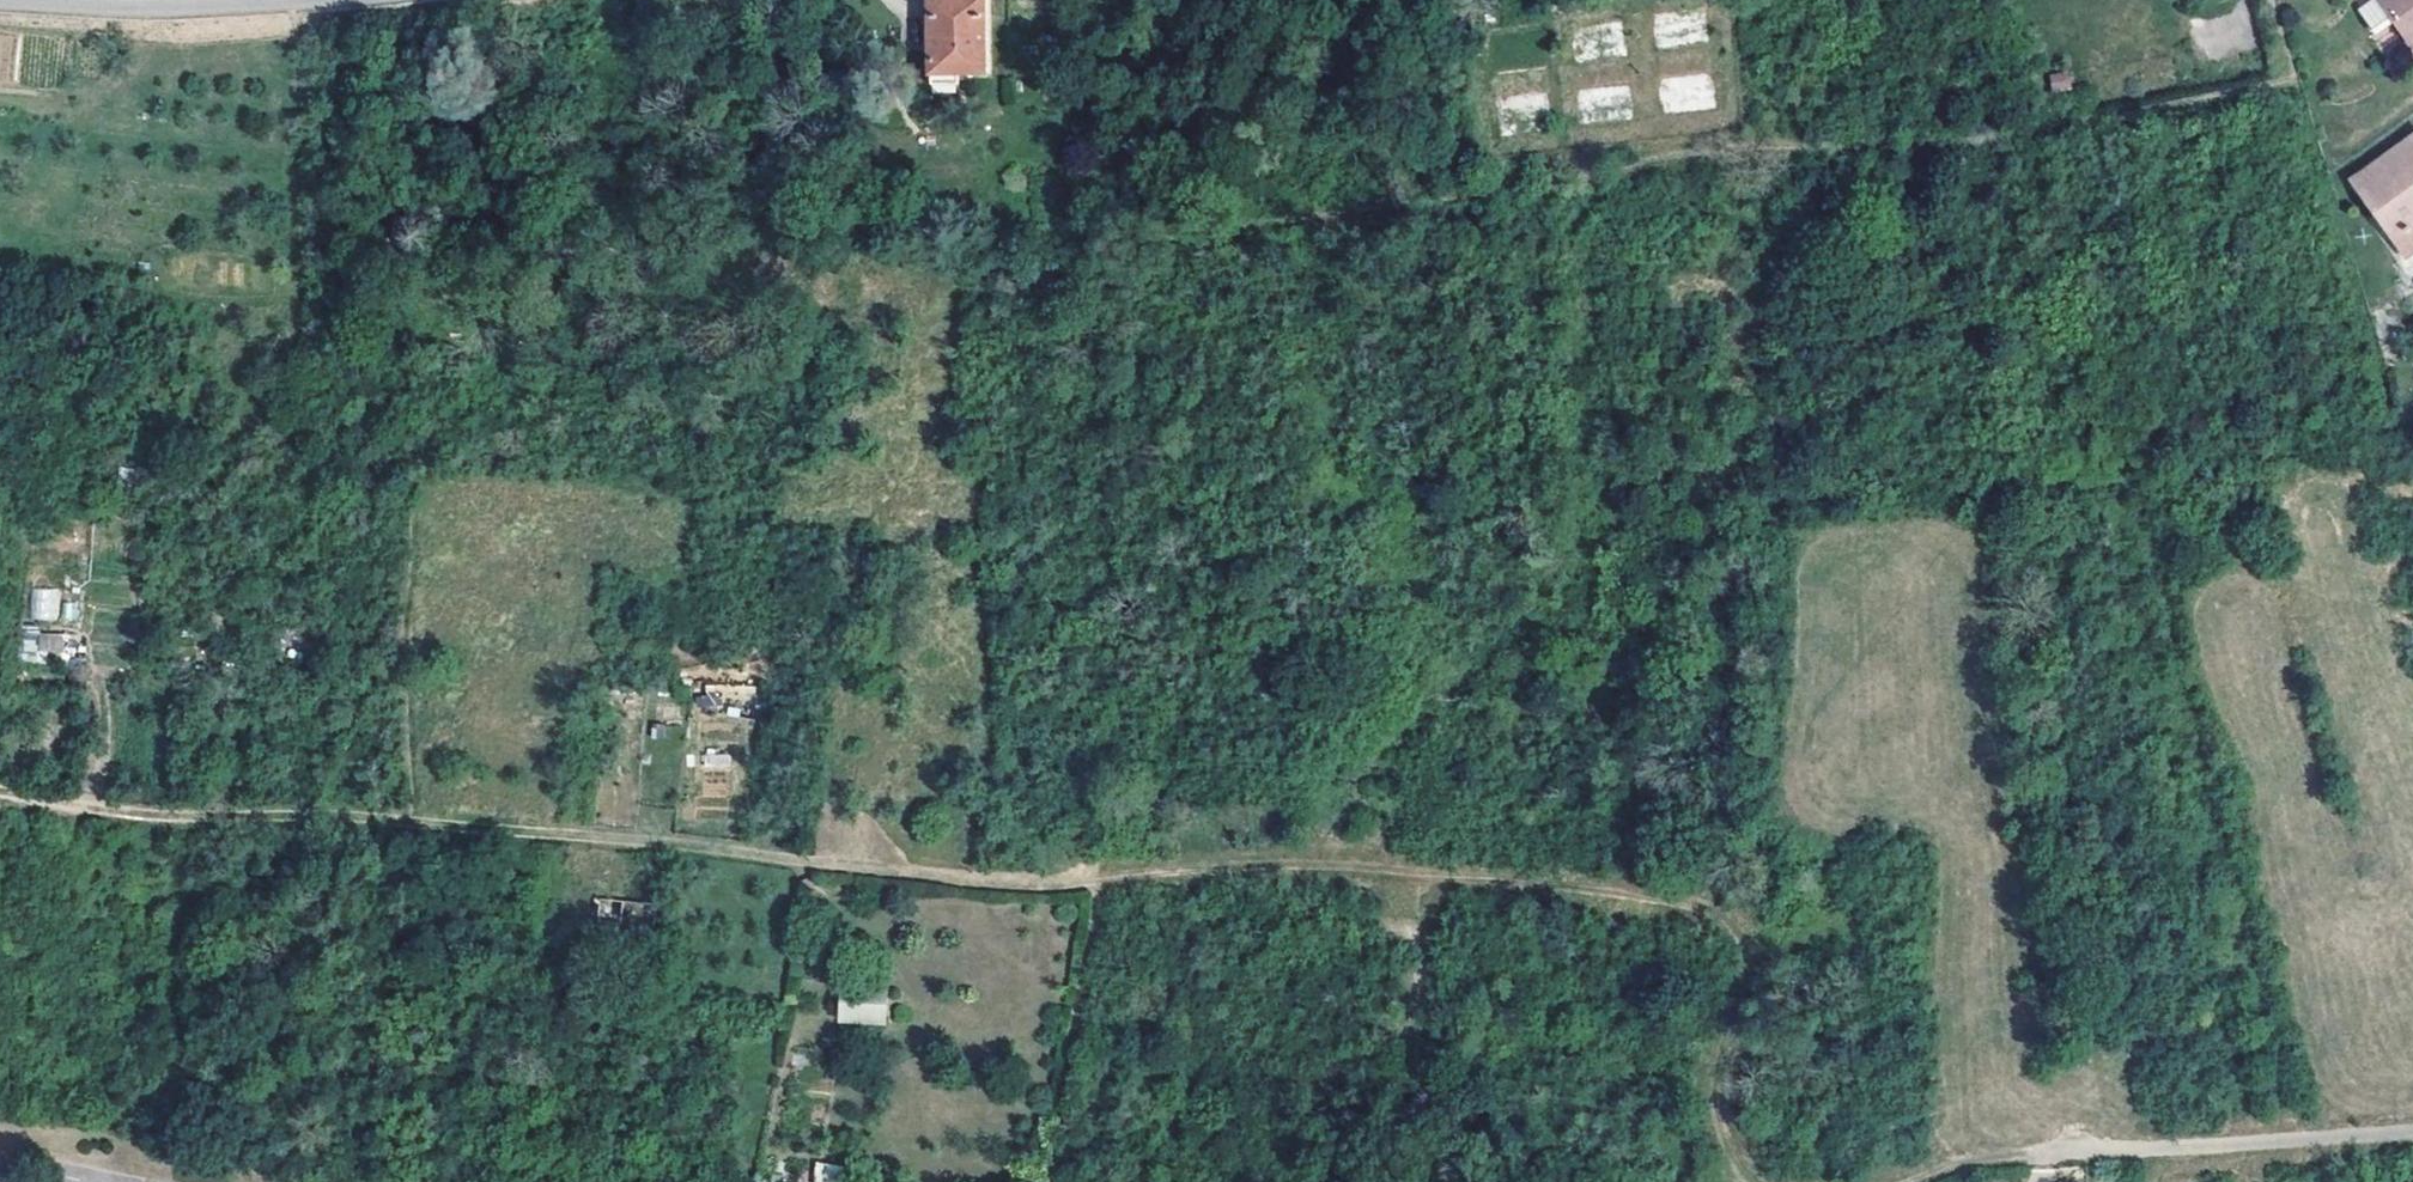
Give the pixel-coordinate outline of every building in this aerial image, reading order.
[(2353,11),(2369,32),(2377,34),(2396,21),(2407,36),(2412,36),(2412,0),(2368,0),(2353,11)] [(978,4),(925,4),(926,79),(978,78),(978,4)] [(2353,181),(2376,214),(2382,211),(2399,235),(2412,225),(2412,140),(2353,181)] [(2399,235),(2412,253),(2412,225),(2399,235)] [(30,619),(58,620),(59,589),(31,588),(30,619)] [(60,652),(61,633),(39,632),(39,651),(60,652)] [(663,927),(666,903),(611,899),(609,922),(663,927)] [(882,1007),(884,993),(857,991),(855,1005),(882,1007)] [(813,1181),(840,1181),(842,1166),(816,1162),(813,1181)]
